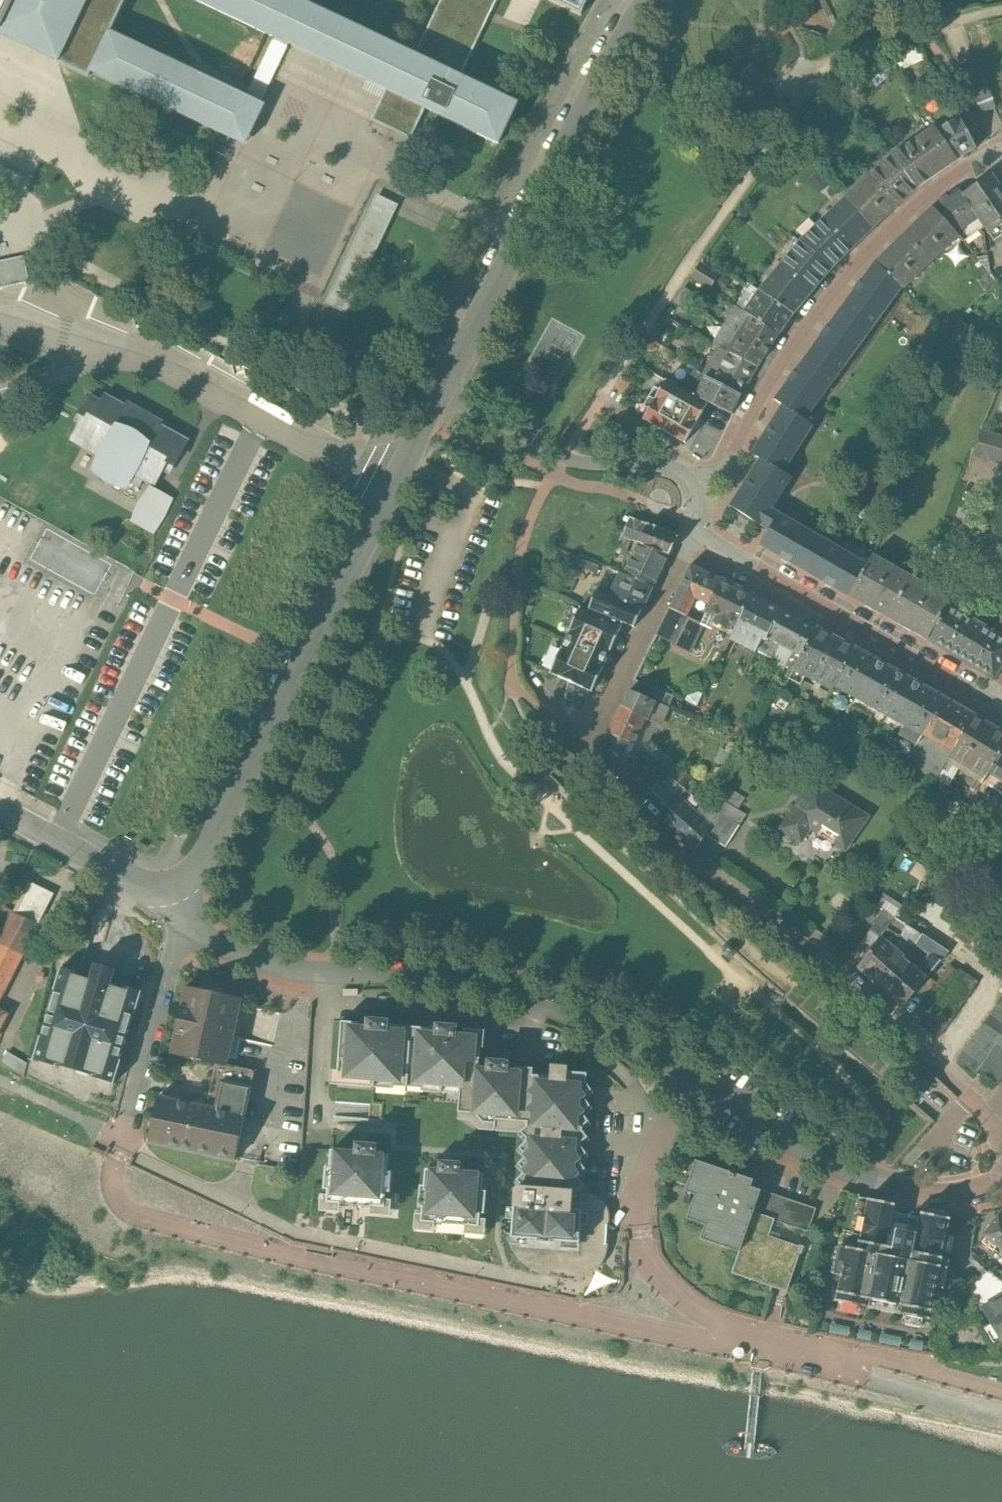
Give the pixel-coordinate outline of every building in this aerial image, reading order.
[(89,76),(92,71),(246,144),(265,104),(111,31),(126,1),(124,0),(0,0),(0,34),(89,76)] [(386,90),(426,109),(499,143),(518,103),(461,76),(415,54),(311,5),(313,0),(197,0),(386,90)] [(415,54),(461,76),(497,0),(441,0),(415,54)] [(582,14),(589,0),(552,0),(582,14)] [(904,68),(923,59),(916,44),(897,53),(904,68)] [(993,99),(976,58),(962,64),(979,105),(980,104),(983,112),(995,107),(995,106),(993,99)] [(937,80),(922,90),(928,99),(943,90),(937,80)] [(426,109),(386,90),(371,120),(411,139),(426,109)] [(976,148),(959,116),(937,130),(957,159),(976,148)] [(893,157),(847,199),(873,226),(917,187),(957,159),(937,130),(935,127),(893,157)] [(963,194),(959,187),(959,188),(978,217),(982,224),(989,234),(1001,226),(1001,215),(1001,214),(1001,206),(1000,203),(1001,202),(1001,197),(999,192),(1001,190),(1001,187),(993,174),(963,194)] [(978,217),(959,188),(933,206),(959,235),(963,240),(982,225),(982,224),(978,217)] [(847,199),(802,242),(831,267),(873,226),(847,199)] [(374,201),(325,303),(347,313),(395,212),(374,201)] [(933,206),(876,262),(902,287),(904,288),(959,235),(933,206)] [(802,242),(761,291),(771,298),(780,304),(793,313),(831,267),(802,242)] [(0,261),(0,287),(29,281),(24,256),(0,261)] [(876,262),(841,309),(870,330),(902,287),(876,262)] [(771,298),(761,291),(754,302),(764,309),(771,298)] [(780,304),(771,298),(764,309),(756,320),(778,334),(793,313),(780,304)] [(754,302),(746,314),(751,316),(756,320),(764,309),(754,302)] [(736,307),(716,344),(720,347),(730,352),(751,316),(746,314),(736,307)] [(870,330),(841,309),(808,354),(837,375),(870,330)] [(756,320),(751,316),(730,352),(757,366),(778,334),(756,320)] [(757,366),(730,352),(720,347),(704,375),(705,376),(741,394),(757,366)] [(808,354),(775,399),(783,405),(783,404),(805,420),(837,375),(808,354)] [(741,394),(705,376),(704,375),(696,369),(686,386),(698,392),(696,396),(714,404),(732,413),(741,394)] [(631,383),(623,377),(616,388),(625,393),(631,383)] [(708,403),(665,381),(643,419),(685,442),(708,403)] [(161,422),(129,404),(127,408),(114,401),(112,405),(103,400),(101,403),(89,396),(81,411),(87,414),(75,435),(86,441),(84,445),(102,455),(97,464),(127,480),(132,471),(144,478),(146,474),(156,480),(168,459),(175,463),(185,444),(168,435),(170,431),(159,426),(161,422)] [(805,420),(783,404),(783,405),(752,453),(761,459),(761,458),(783,472),(813,425),(805,420)] [(993,432),(981,429),(970,454),(986,459),(993,432)] [(993,432),(986,459),(998,462),(1001,447),(1001,435),(993,432)] [(761,459),(731,505),(761,525),(771,509),(791,477),(783,472),(761,458),(761,459)] [(151,490),(140,510),(161,521),(172,501),(151,490)] [(867,564),(771,509),(761,525),(769,530),(761,545),(849,595),(867,564)] [(161,521),(140,510),(134,520),(155,532),(161,521)] [(646,523),(631,517),(632,516),(630,516),(629,517),(630,518),(623,534),(622,534),(621,536),(622,536),(631,539),(638,542),(648,523),(647,522),(646,523)] [(679,536),(659,528),(660,527),(653,525),(648,523),(638,542),(670,554),(679,536)] [(631,539),(622,536),(616,549),(624,553),(631,539)] [(670,554),(638,542),(623,574),(654,586),(670,554)] [(951,598),(873,555),(867,564),(849,595),(928,639),(948,603),(951,598)] [(721,579),(691,565),(670,607),(686,615),(687,616),(696,598),(709,604),(721,579)] [(623,574),(621,573),(614,590),(599,584),(596,590),(642,609),(643,609),(654,586),(623,574)] [(752,594),(721,579),(709,604),(706,611),(717,617),(713,625),(725,630),(729,622),(737,626),(752,594)] [(642,609),(596,590),(588,611),(581,607),(580,607),(580,608),(551,672),(550,671),(550,672),(551,673),(591,691),(592,692),(593,691),(592,690),(623,622),(634,626),(634,627),(635,626),(642,609)] [(781,608),(752,594),(737,626),(730,638),(755,651),(758,646),(762,637),(766,638),(781,608)] [(948,603),(928,639),(994,680),(1001,666),(1001,636),(992,630),(948,603)] [(686,615),(670,607),(657,634),(673,643),(686,615)] [(817,627),(781,608),(766,638),(762,637),(758,646),(775,654),(780,644),(794,651),(786,666),(793,669),(817,627)] [(687,616),(686,615),(673,643),(690,652),(703,623),(687,616)] [(1001,616),(992,630),(1001,636),(1001,617),(1001,616)] [(857,647),(817,627),(793,669),(793,670),(789,678),(801,684),(805,676),(832,689),(834,685),(857,647)] [(946,698),(857,647),(834,685),(906,726),(900,735),(917,744),(946,698)] [(674,696),(653,687),(648,698),(656,701),(669,707),(674,696)] [(648,698),(629,690),(609,733),(634,743),(645,718),(648,720),(656,701),(648,698)] [(917,744),(907,762),(935,779),(949,756),(974,714),(946,697),(917,744)] [(974,714),(949,756),(984,778),(1001,748),(1001,731),(974,714)] [(634,743),(609,733),(598,761),(619,781),(630,769),(632,766),(627,762),(632,748),(636,749),(638,745),(634,743)] [(984,778),(983,780),(1001,793),(1001,748),(984,778)] [(549,775),(570,795),(575,788),(577,784),(578,781),(577,775),(576,765),(576,760),(576,757),(570,753),(562,752),(555,756),(553,764),(555,773),(552,773),(549,775)] [(673,762),(659,752),(652,761),(666,772),(673,763),(673,762)] [(687,775),(673,763),(666,772),(666,773),(680,784),(687,775)] [(653,789),(630,769),(619,781),(641,801),(652,790),(653,789)] [(680,784),(666,773),(653,789),(652,790),(672,809),(685,788),(680,784)] [(868,816),(813,782),(780,828),(801,841),(811,828),(845,850),(868,816)] [(685,788),(672,809),(662,822),(694,850),(704,833),(716,813),(709,807),(701,817),(688,805),(696,797),(685,788)] [(980,795),(975,792),(968,803),(973,807),(980,795)] [(716,796),(709,807),(716,813),(704,833),(726,848),(746,815),(716,796)] [(906,909),(873,888),(866,899),(895,917),(900,920),(906,909)] [(0,940),(0,1000),(39,924),(15,911),(0,940)] [(882,935),(861,963),(858,967),(881,988),(904,958),(905,956),(892,946),(900,935),(914,943),(915,943),(922,934),(900,920),(895,917),(882,935)] [(872,927),(851,956),(861,963),(882,935),(872,927)] [(949,951),(922,934),(915,943),(931,954),(923,965),(932,972),(949,951)] [(725,945),(724,947),(724,953),(728,956),(733,956),(734,954),(736,952),(736,945),(731,942),(727,943),(725,945)] [(927,978),(904,958),(881,988),(902,1007),(927,978)] [(91,974),(60,964),(32,1057),(113,1082),(141,989),(114,981),(118,968),(95,962),(91,974)] [(937,982),(928,976),(927,978),(916,994),(934,1006),(946,989),(937,982)] [(242,999),(186,986),(172,1052),(217,1063),(207,1106),(217,1108),(226,1065),(228,1066),(242,999)] [(957,1060),(975,1073),(1001,1035),(1001,996),(957,1060)] [(409,1076),(410,1061),(413,1026),(395,1025),(395,1029),(388,1029),(388,1021),(369,1019),(369,1027),(360,1027),(361,1022),(342,1021),(338,1077),(374,1080),(374,1087),(376,1087),(376,1080),(393,1081),(394,1075),(408,1076),(407,1086),(409,1086),(410,1076),(409,1076)] [(438,1025),(437,1032),(430,1032),(430,1028),(413,1026),(410,1061),(409,1076),(410,1076),(424,1077),(423,1084),(442,1085),(441,1092),(443,1092),(444,1085),(461,1087),(462,1087),(463,1066),(464,1060),(480,1061),(482,1047),(484,1048),(486,1030),(465,1028),(464,1035),(456,1034),(457,1026),(438,1025)] [(997,1044),(991,1053),(1001,1061),(1001,1047),(997,1044)] [(28,1061),(8,1050),(1,1062),(25,1075),(28,1061)] [(991,1053),(985,1062),(1001,1074),(1001,1061),(991,1053)] [(497,1120),(518,1121),(528,1122),(529,1122),(533,1074),(534,1068),(515,1066),(515,1070),(508,1070),(508,1062),(490,1060),(489,1068),(480,1068),(480,1061),(464,1060),(463,1066),(462,1087),(461,1087),(459,1112),(475,1113),(484,1123),(495,1123),(494,1128),(497,1128),(497,1120)] [(985,1062),(978,1072),(997,1086),(1001,1079),(1001,1074),(985,1062)] [(207,1106),(160,1096),(150,1142),(236,1160),(254,1071),(228,1066),(226,1065),(217,1108),(207,1106)] [(552,1066),(552,1076),(533,1074),(529,1122),(528,1122),(528,1125),(521,1132),(522,1133),(523,1133),(527,1137),(527,1140),(526,1141),(520,1148),(525,1153),(525,1157),(519,1164),(524,1169),(524,1173),(518,1180),(523,1185),(523,1186),(520,1185),(516,1189),(516,1191),(517,1191),(516,1204),(515,1204),(513,1237),(514,1238),(515,1242),(520,1250),(524,1256),(528,1260),(532,1262),(535,1265),(540,1268),(547,1270),(568,1275),(573,1275),(579,1274),(584,1273),(588,1271),(592,1268),(595,1265),(597,1262),(600,1258),(601,1255),(603,1252),(603,1250),(604,1237),(600,1238),(598,1231),(594,1232),(596,1210),(582,1209),(582,1207),(586,1204),(586,1199),(583,1195),(583,1193),(579,1192),(579,1189),(585,1185),(580,1177),(580,1173),(586,1169),(581,1161),(581,1158),(588,1153),(582,1146),(583,1142),(589,1137),(583,1130),(584,1126),(590,1121),(585,1114),(585,1110),(591,1106),(586,1098),(586,1094),(593,1090),(587,1082),(588,1073),(573,1072),(568,1071),(568,1067),(552,1066)] [(377,1145),(376,1145),(359,1144),(358,1152),(332,1150),(331,1167),(327,1167),(325,1189),(329,1190),(328,1203),(369,1206),(387,1207),(388,1192),(392,1192),(393,1171),(389,1171),(391,1154),(377,1153),(377,1145)] [(753,1180),(697,1161),(687,1191),(697,1194),(689,1217),(707,1223),(703,1237),(740,1250),(753,1212),(760,1191),(750,1187),(753,1180)] [(422,1222),(435,1223),(481,1226),(482,1213),(486,1214),(488,1191),(484,1190),(485,1173),(460,1171),(461,1164),(442,1162),(442,1170),(439,1170),(427,1169),(425,1186),(421,1185),(420,1206),(424,1207),(422,1222)] [(805,1204),(761,1190),(760,1191),(753,1212),(775,1220),(797,1227),(805,1204)] [(920,1226),(891,1221),(894,1205),(895,1206),(896,1204),(868,1198),(867,1200),(868,1200),(860,1240),(859,1240),(859,1242),(860,1242),(859,1249),(843,1246),(843,1248),(844,1248),(841,1261),(840,1261),(840,1263),(844,1264),(837,1299),(836,1299),(836,1301),(930,1320),(931,1318),(930,1318),(934,1295),(939,1296),(945,1266),(940,1265),(942,1259),(943,1259),(943,1257),(942,1257),(950,1219),(951,1220),(951,1218),(921,1212),(921,1214),(922,1214),(920,1226)] [(816,1208),(805,1204),(797,1227),(808,1231),(816,1208)] [(775,1220),(753,1212),(740,1250),(734,1267),(789,1286),(800,1253),(802,1254),(804,1247),(769,1236),(775,1220)] [(1001,1212),(999,1215),(998,1215),(984,1235),(1001,1250),(1001,1213),(1001,1212)] [(966,1284),(982,1311),(984,1310),(983,1309),(1001,1297),(1001,1281),(995,1276),(990,1270),(966,1284)] [(983,1309),(984,1310),(1001,1341),(1001,1297),(983,1309)]
